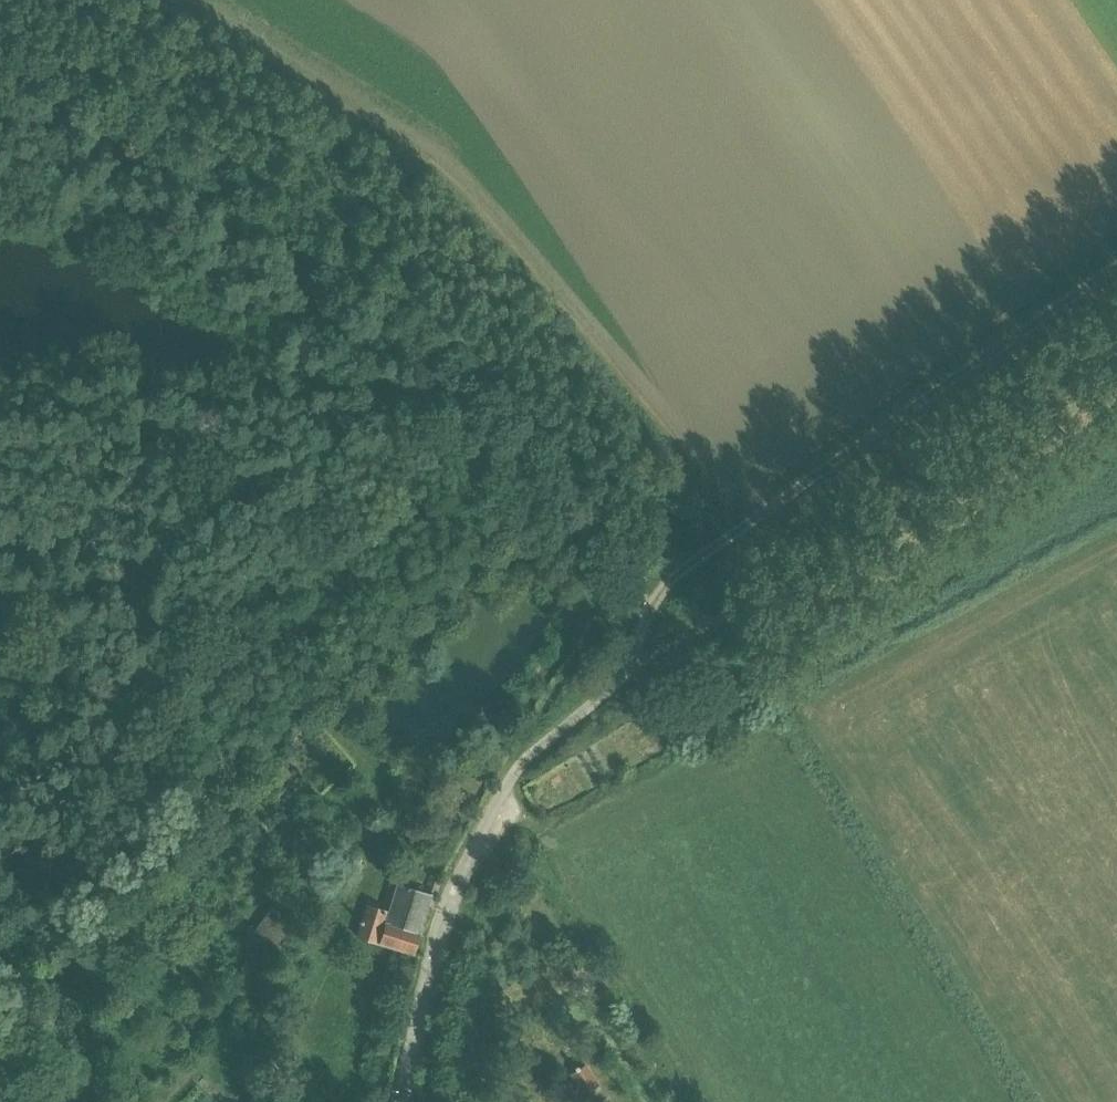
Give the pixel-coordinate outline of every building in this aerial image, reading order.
[(366,905),(356,938),(413,955),(432,896),(396,885),(388,911),(366,905)] [(274,905),(251,934),(273,951),(295,922),(274,905)] [(587,1064),(569,1076),(582,1097),(601,1085),(587,1064)]
